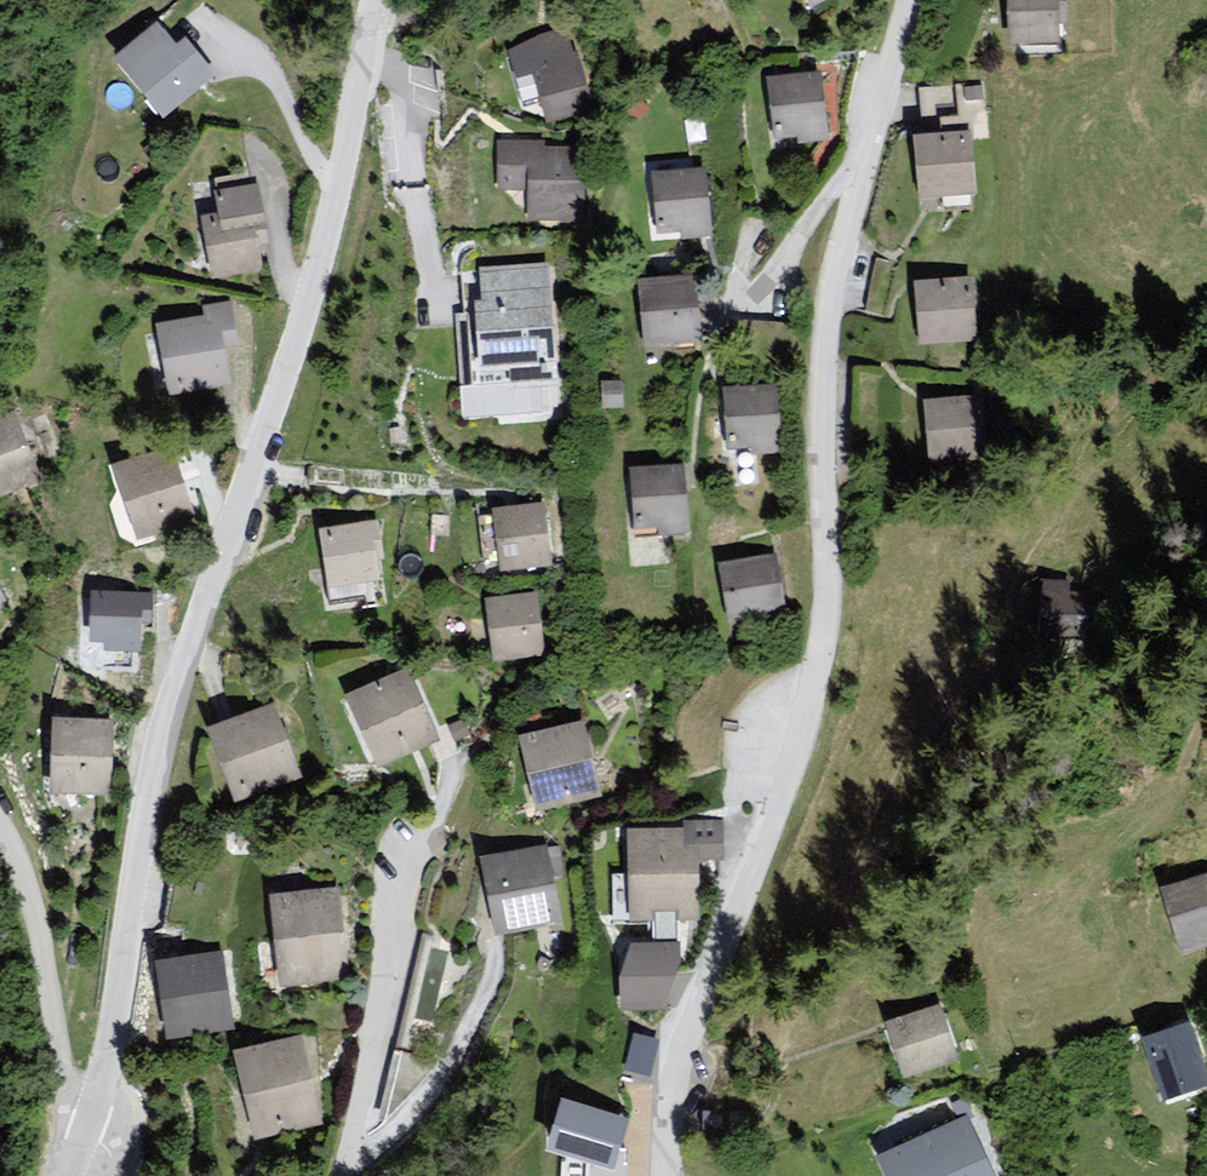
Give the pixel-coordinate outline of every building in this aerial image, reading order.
[(1009,45),(1061,42),(1060,24),(1069,24),(1068,0),(1006,0),(1009,45)] [(570,22),(509,52),(516,78),(534,74),(548,123),(594,110),(570,22)] [(156,25),(114,58),(160,115),(214,72),(186,37),(173,47),(156,25)] [(821,73),(768,78),(774,143),(827,138),(821,73)] [(970,130),(915,134),(920,199),(976,195),(970,130)] [(539,142),(493,143),(492,178),(524,181),(522,223),(578,221),(577,151),(540,152),(539,142)] [(706,167),(645,172),(650,240),(712,236),(706,167)] [(218,212),(200,215),(212,278),(264,268),(260,247),(269,245),(257,183),(214,191),(218,212)] [(487,392),(555,391),(544,268),(481,271),(487,392)] [(695,274),(636,279),(642,346),(700,342),(695,274)] [(972,277),(914,281),(918,344),(977,340),(972,277)] [(230,304),(205,308),(207,317),(156,326),(167,395),(232,384),(227,352),(238,350),(230,304)] [(778,385),(724,388),(727,449),(750,448),(750,454),(781,452),(778,385)] [(982,396),(923,401),(929,465),(988,460),(982,396)] [(0,417),(0,487),(39,473),(16,411),(0,417)] [(171,451),(114,468),(136,541),(193,525),(171,451)] [(684,467),(629,470),(632,534),(687,532),(684,467)] [(546,503),(493,509),(500,571),(553,565),(546,503)] [(377,520),(319,529),(329,587),(381,579),(378,560),(383,559),(377,520)] [(775,555),(718,565),(728,622),(785,612),(775,555)] [(1045,576),(1043,610),(1085,613),(1087,590),(1069,589),(1070,577),(1045,576)] [(9,609),(0,592),(0,614),(9,609)] [(538,593),(484,600),(492,664),(546,657),(538,593)] [(139,598),(89,594),(85,654),(135,657),(139,598)] [(1084,611),(1042,617),(1045,635),(1087,629),(1084,611)] [(406,675),(343,703),(373,772),(436,745),(406,675)] [(296,779),(268,707),(207,731),(235,803),(296,779)] [(117,721),(54,718),(50,793),(112,797),(117,721)] [(583,722),(521,736),(538,812),(601,797),(583,722)] [(682,829),(627,830),(629,921),(698,919),(697,861),(723,861),(722,821),(682,822),(682,829)] [(543,845),(479,856),(494,938),(557,926),(543,845)] [(1158,888),(1178,953),(1206,944),(1206,873),(1158,888)] [(335,893),(267,901),(277,990),(345,983),(335,893)] [(680,948),(628,945),(620,1009),(663,1013),(680,948)] [(220,958),(158,967),(169,1040),(232,1031),(220,958)] [(938,1006),(883,1026),(905,1082),(959,1062),(938,1006)] [(1145,1041),(1161,1104),(1206,1088),(1206,1077),(1188,1024),(1145,1041)] [(636,1034),(628,1072),(650,1076),(658,1039),(636,1034)] [(300,1040),(229,1055),(247,1142),(318,1128),(300,1040)] [(619,1151),(628,1122),(562,1101),(546,1152),(563,1157),(563,1175),(624,1175),(625,1152),(619,1151)] [(880,1159),(888,1175),(992,1175),(967,1120),(880,1159)]
